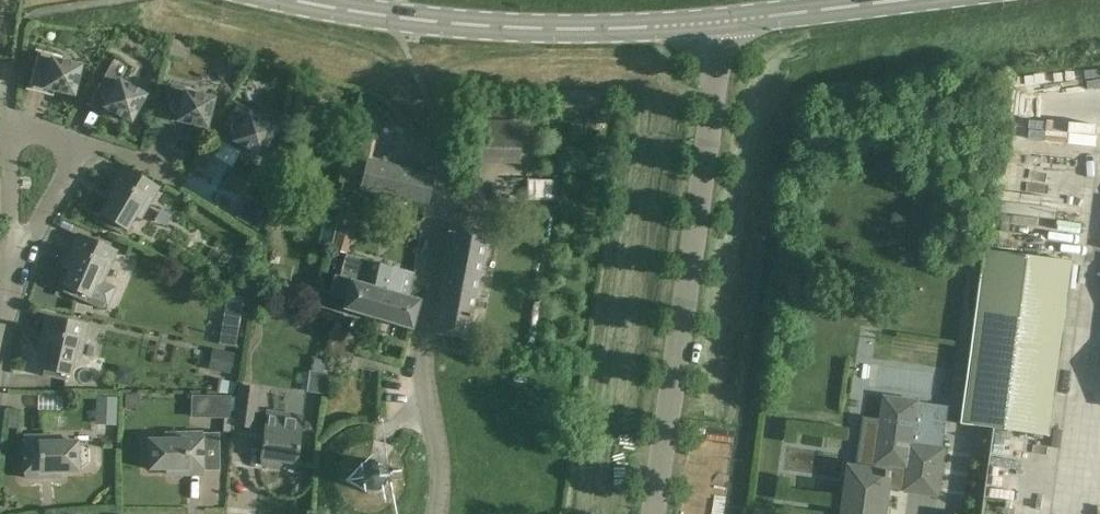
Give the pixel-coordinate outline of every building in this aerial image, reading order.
[(63,56),(35,50),(35,51),(37,52),(29,85),(73,96),(80,66),(61,62),(63,56)] [(134,67),(113,55),(112,56),(114,57),(90,100),(130,122),(145,96),(119,81),(122,78),(126,80),(134,67)] [(195,89),(168,82),(168,84),(170,84),(162,118),(206,128),(213,99),(194,94),(195,89)] [(260,116),(235,102),(235,103),(237,104),(220,134),(259,156),(274,130),(257,120),(260,116)] [(522,123),(469,121),(468,156),(521,157),(522,123)] [(434,176),(368,160),(361,188),(427,203),(434,176)] [(159,187),(123,166),(108,191),(113,194),(101,215),(103,216),(100,222),(121,234),(124,229),(126,230),(135,216),(140,219),(159,187)] [(559,199),(559,179),(528,178),(527,198),(559,199)] [(236,218),(258,229),(262,220),(258,218),(265,205),(248,196),(236,218)] [(355,228),(359,213),(340,208),(336,223),(355,228)] [(323,221),(317,244),(331,247),(336,224),(323,221)] [(487,232),(457,226),(436,334),(458,338),(467,340),(487,232)] [(354,231),(340,227),(333,250),(347,254),(354,231)] [(116,250),(78,234),(66,261),(72,263),(62,285),(64,287),(62,292),(102,309),(103,305),(108,307),(117,287),(103,281),(116,250)] [(980,426),(987,427),(1023,432),(1050,436),(1074,262),(1006,253),(988,251),(964,424),(980,426)] [(420,300),(409,297),(362,284),(368,262),(356,258),(348,255),(346,255),(340,277),(334,275),(329,294),(332,295),(329,305),(343,309),(412,329),(420,300)] [(409,297),(414,274),(348,255),(356,258),(368,262),(362,284),(409,297)] [(242,296),(226,294),(223,318),(240,320),(242,296)] [(277,294),(275,308),(297,311),(299,297),(277,294)] [(87,325),(46,316),(40,344),(46,346),(40,369),(43,370),(42,376),(65,381),(67,375),(69,376),(73,359),(79,361),(87,325)] [(208,369),(230,374),(235,353),(213,348),(208,369)] [(315,359),(314,369),(325,370),(326,360),(315,359)] [(304,389),(322,392),(325,371),(307,369),(304,389)] [(221,380),(219,393),(234,394),(236,383),(221,380)] [(239,384),(234,425),(255,427),(258,410),(261,387),(239,384)] [(126,394),(126,408),(135,408),(140,404),(140,394),(126,394)] [(218,396),(218,418),(231,418),(231,396),(218,396)] [(844,513),(886,513),(890,488),(938,495),(944,449),(943,449),(949,406),(885,397),(879,439),(861,437),(856,467),(850,466),(844,513)] [(116,410),(116,398),(97,398),(96,409),(116,410)] [(263,437),(260,464),(286,468),(287,462),(295,464),(298,442),(299,433),(301,416),(288,414),(267,411),(263,437)] [(9,412),(8,423),(19,424),(20,413),(9,412)] [(203,474),(202,433),(165,434),(165,440),(148,440),(149,469),(173,469),(173,475),(203,474)] [(60,442),(60,436),(24,436),(24,478),(54,477),(54,471),(78,471),(78,468),(81,468),(88,462),(88,449),(80,444),(77,444),(77,441),(60,442)] [(375,460),(372,459),(369,460),(367,460),(365,461),(363,462),(361,464),(359,465),(358,466),(357,468),(356,470),(355,473),(355,474),(354,476),(354,479),(355,480),(355,482),(355,483),(356,485),(357,486),(359,489),(361,491),(362,492),(363,493),(366,494),(369,495),(371,495),(374,495),(377,494),(378,494),(380,493),(382,492),(385,490),(386,489),(387,486),(389,483),(389,482),(390,479),(390,477),(390,476),(390,474),(389,473),(388,470),(387,468),(386,466),(383,464),(381,462),(380,461),(377,460),(375,460)]
